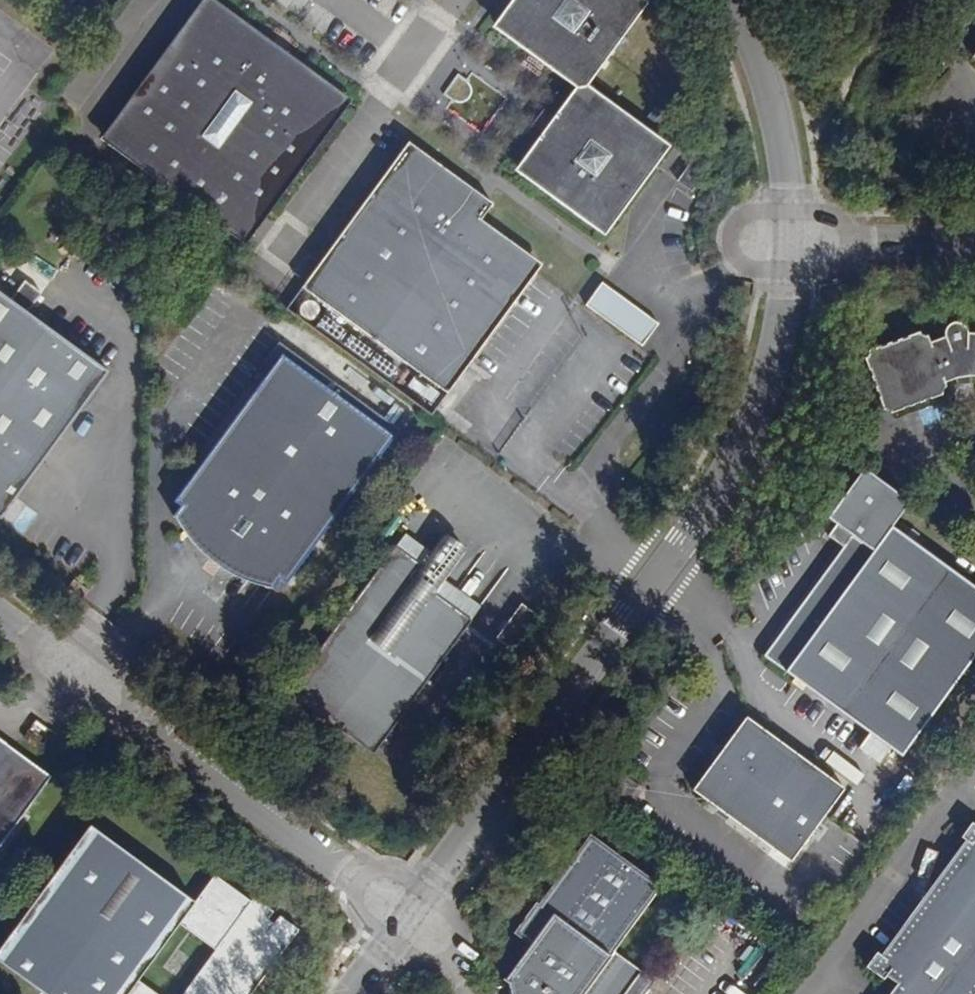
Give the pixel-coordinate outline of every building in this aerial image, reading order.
[(496,20),(497,32),(574,87),(548,121),(554,125),(548,132),(543,128),(518,162),(519,173),(597,230),(611,228),(664,152),(663,140),(587,85),(643,8),(641,0),(510,0),(496,20)] [(270,40),(216,1),(211,7),(204,3),(123,114),(129,119),(117,137),(111,145),(241,241),(247,233),(260,216),(267,221),(349,109),(342,104),(347,97),(291,56),(287,62),(265,46),(270,40)] [(291,56),(270,40),(265,46),(287,62),(291,56)] [(456,77),(448,94),(465,102),(473,86),(456,77)] [(347,97),(342,104),(349,109),(354,102),(347,97)] [(123,114),(109,132),(117,137),(129,119),(123,114)] [(548,121),(543,128),(548,132),(554,125),(548,121)] [(117,137),(109,132),(104,140),(111,145),(117,137)] [(412,143),(406,151),(413,156),(418,148),(412,143)] [(317,286),(312,292),(440,388),(445,381),(459,363),(467,370),(538,272),(530,267),(535,259),(483,221),(489,213),(468,197),(473,189),(418,148),(413,156),(406,151),(323,261),(330,267),(317,286)] [(710,169),(693,158),(677,179),(692,190),(710,169)] [(473,189),(468,197),(489,213),(495,204),(473,189)] [(247,233),(254,239),(267,221),(260,216),(247,233)] [(254,239),(247,233),(241,241),(249,246),(254,239)] [(3,285),(31,304),(49,278),(21,259),(3,285)] [(535,259),(530,267),(538,272),(543,266),(535,259)] [(323,261),(309,280),(317,286),(330,267),(323,261)] [(304,286),(312,292),(317,286),(309,280),(304,286)] [(659,323),(602,282),(586,305),(643,345),(659,323)] [(1,516),(108,370),(0,291),(0,515),(1,516)] [(967,332),(943,338),(928,342),(927,337),(916,332),(866,349),(862,360),(880,407),(890,412),(937,396),(944,385),(943,382),(954,379),(956,385),(969,383),(969,375),(974,375),(974,333),(967,332)] [(399,428),(287,347),(203,465),(207,467),(175,513),(222,548),(219,552),(240,567),(243,563),(287,596),(321,548),(315,544),(399,428)] [(459,363),(445,381),(453,387),(467,370),(459,363)] [(445,381),(440,388),(448,394),(453,387),(445,381)] [(800,689),(850,725),(853,722),(894,751),(896,753),(898,753),(901,752),(903,750),(974,652),(974,588),(895,530),(892,529),(889,529),(888,531),(885,533),(872,550),(855,538),(853,537),(851,537),(849,537),(847,539),(845,542),(769,645),(767,648),(766,650),(766,652),(766,655),(767,657),(769,659),(771,661),(786,673),(803,685),(800,689)] [(444,534),(423,563),(413,577),(436,593),(468,550),(444,534)] [(423,563),(397,544),(290,692),(377,753),(474,620),(436,593),(413,577),(423,563)] [(543,617),(523,602),(497,638),(517,652),(543,617)] [(784,677),(800,689),(803,685),(786,673),(784,677)] [(800,689),(784,677),(750,721),(768,733),(800,689)] [(817,769),(850,725),(800,689),(768,733),(750,721),(744,717),(690,790),(789,860),(842,788),(817,769)] [(49,779),(0,742),(0,844),(49,779)] [(969,823),(958,838),(968,844),(937,885),(931,882),(929,886),(934,890),(917,913),(912,909),(909,913),(915,917),(883,958),(874,952),(864,966),(882,980),(890,969),(905,981),(895,993),(974,993),(974,827),(969,823)] [(251,897),(247,902),(210,875),(191,901),(87,825),(0,943),(0,963),(43,993),(58,993),(60,991),(64,993),(156,993),(134,978),(175,922),(211,948),(177,993),(240,993),(242,991),(246,993),(248,993),(296,929),(279,917),(272,926),(269,924),(276,915),(251,897)] [(588,832),(536,903),(534,901),(511,932),(530,945),(506,980),(506,984),(507,993),(621,993),(639,969),(611,950),(659,883),(588,832)] [(651,977),(639,969),(621,993),(639,993),(651,977)] [(506,984),(492,985),(492,993),(507,993),(506,984)]
